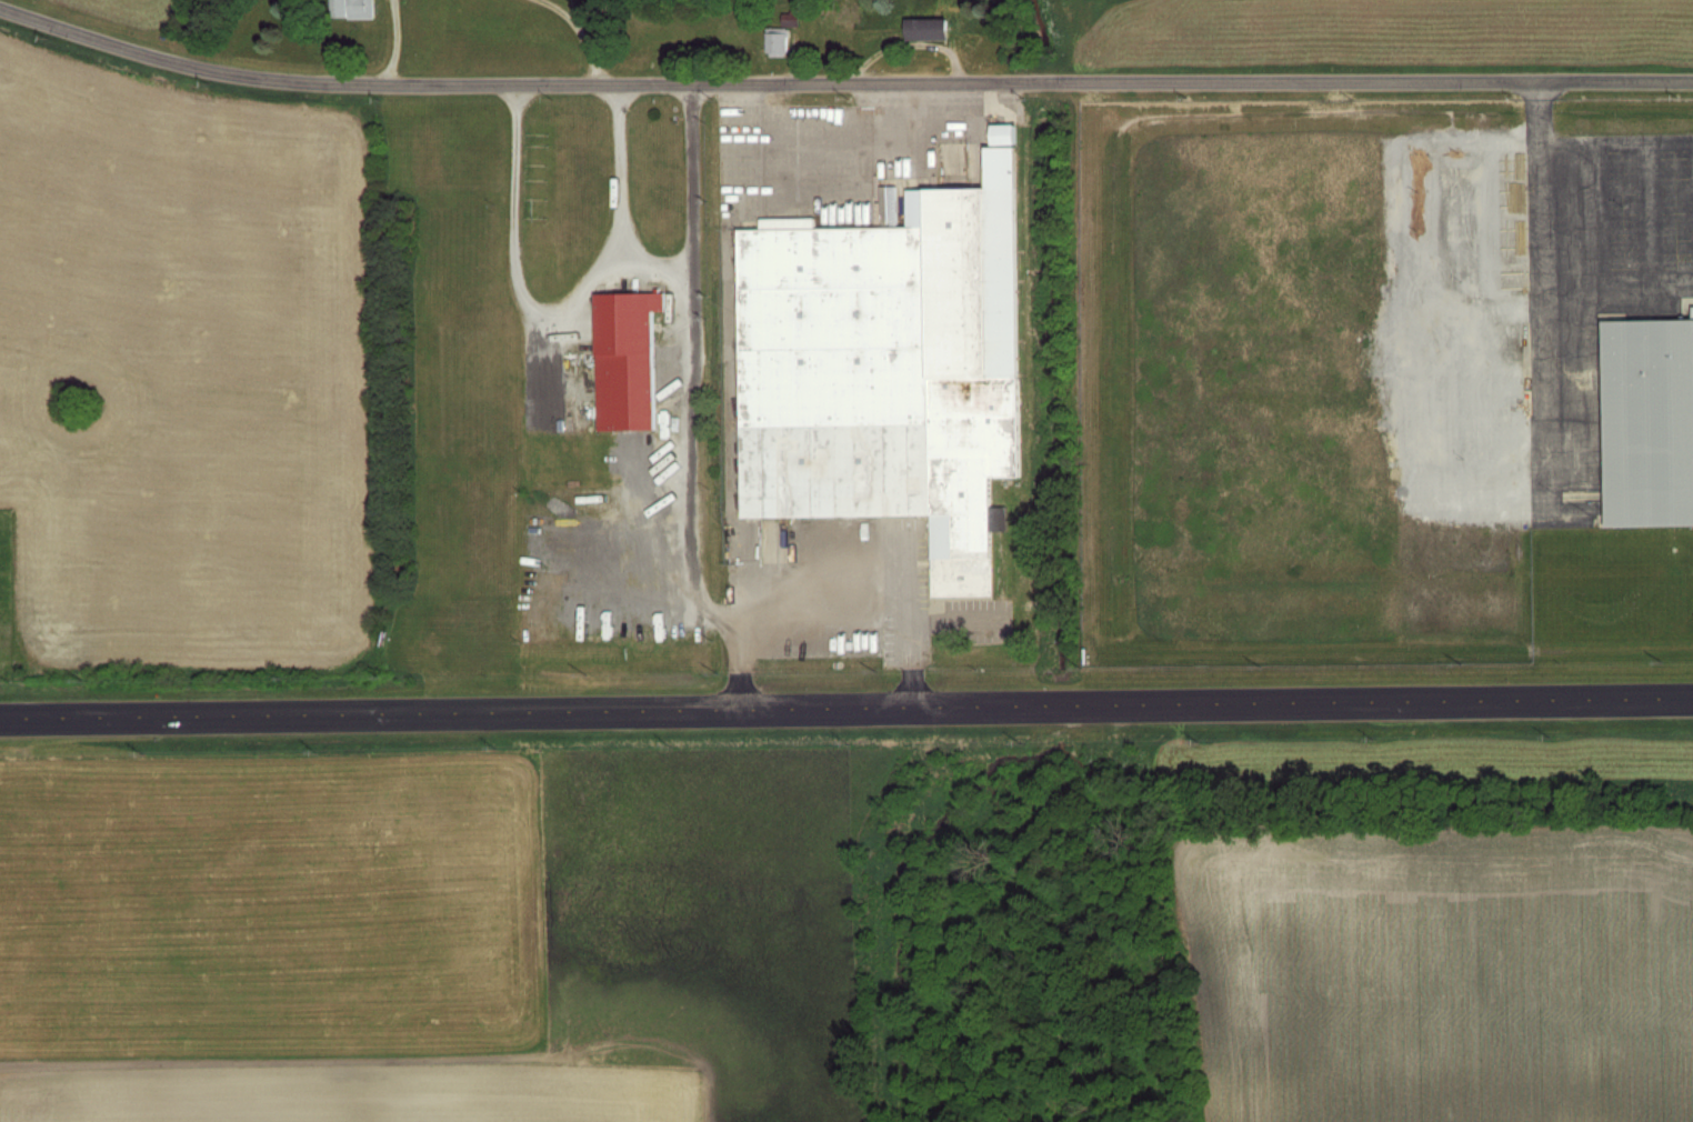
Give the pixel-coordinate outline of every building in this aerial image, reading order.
[(334,15),(367,15),(367,0),(334,0),(334,15)] [(947,17),(905,17),(905,39),(947,39),(947,17)] [(788,56),(788,27),(767,27),(767,56),(788,56)] [(991,189),(990,147),(1020,147),(1026,477),(996,478),(999,598),(935,599),(934,514),(744,519),(738,229),(764,229),(764,219),(820,218),(820,228),(912,226),(911,190),(991,189)] [(602,429),(600,294),(657,293),(659,429),(602,429)] [(1609,321),(1692,320),(1692,526),(1613,527),(1609,321)]
